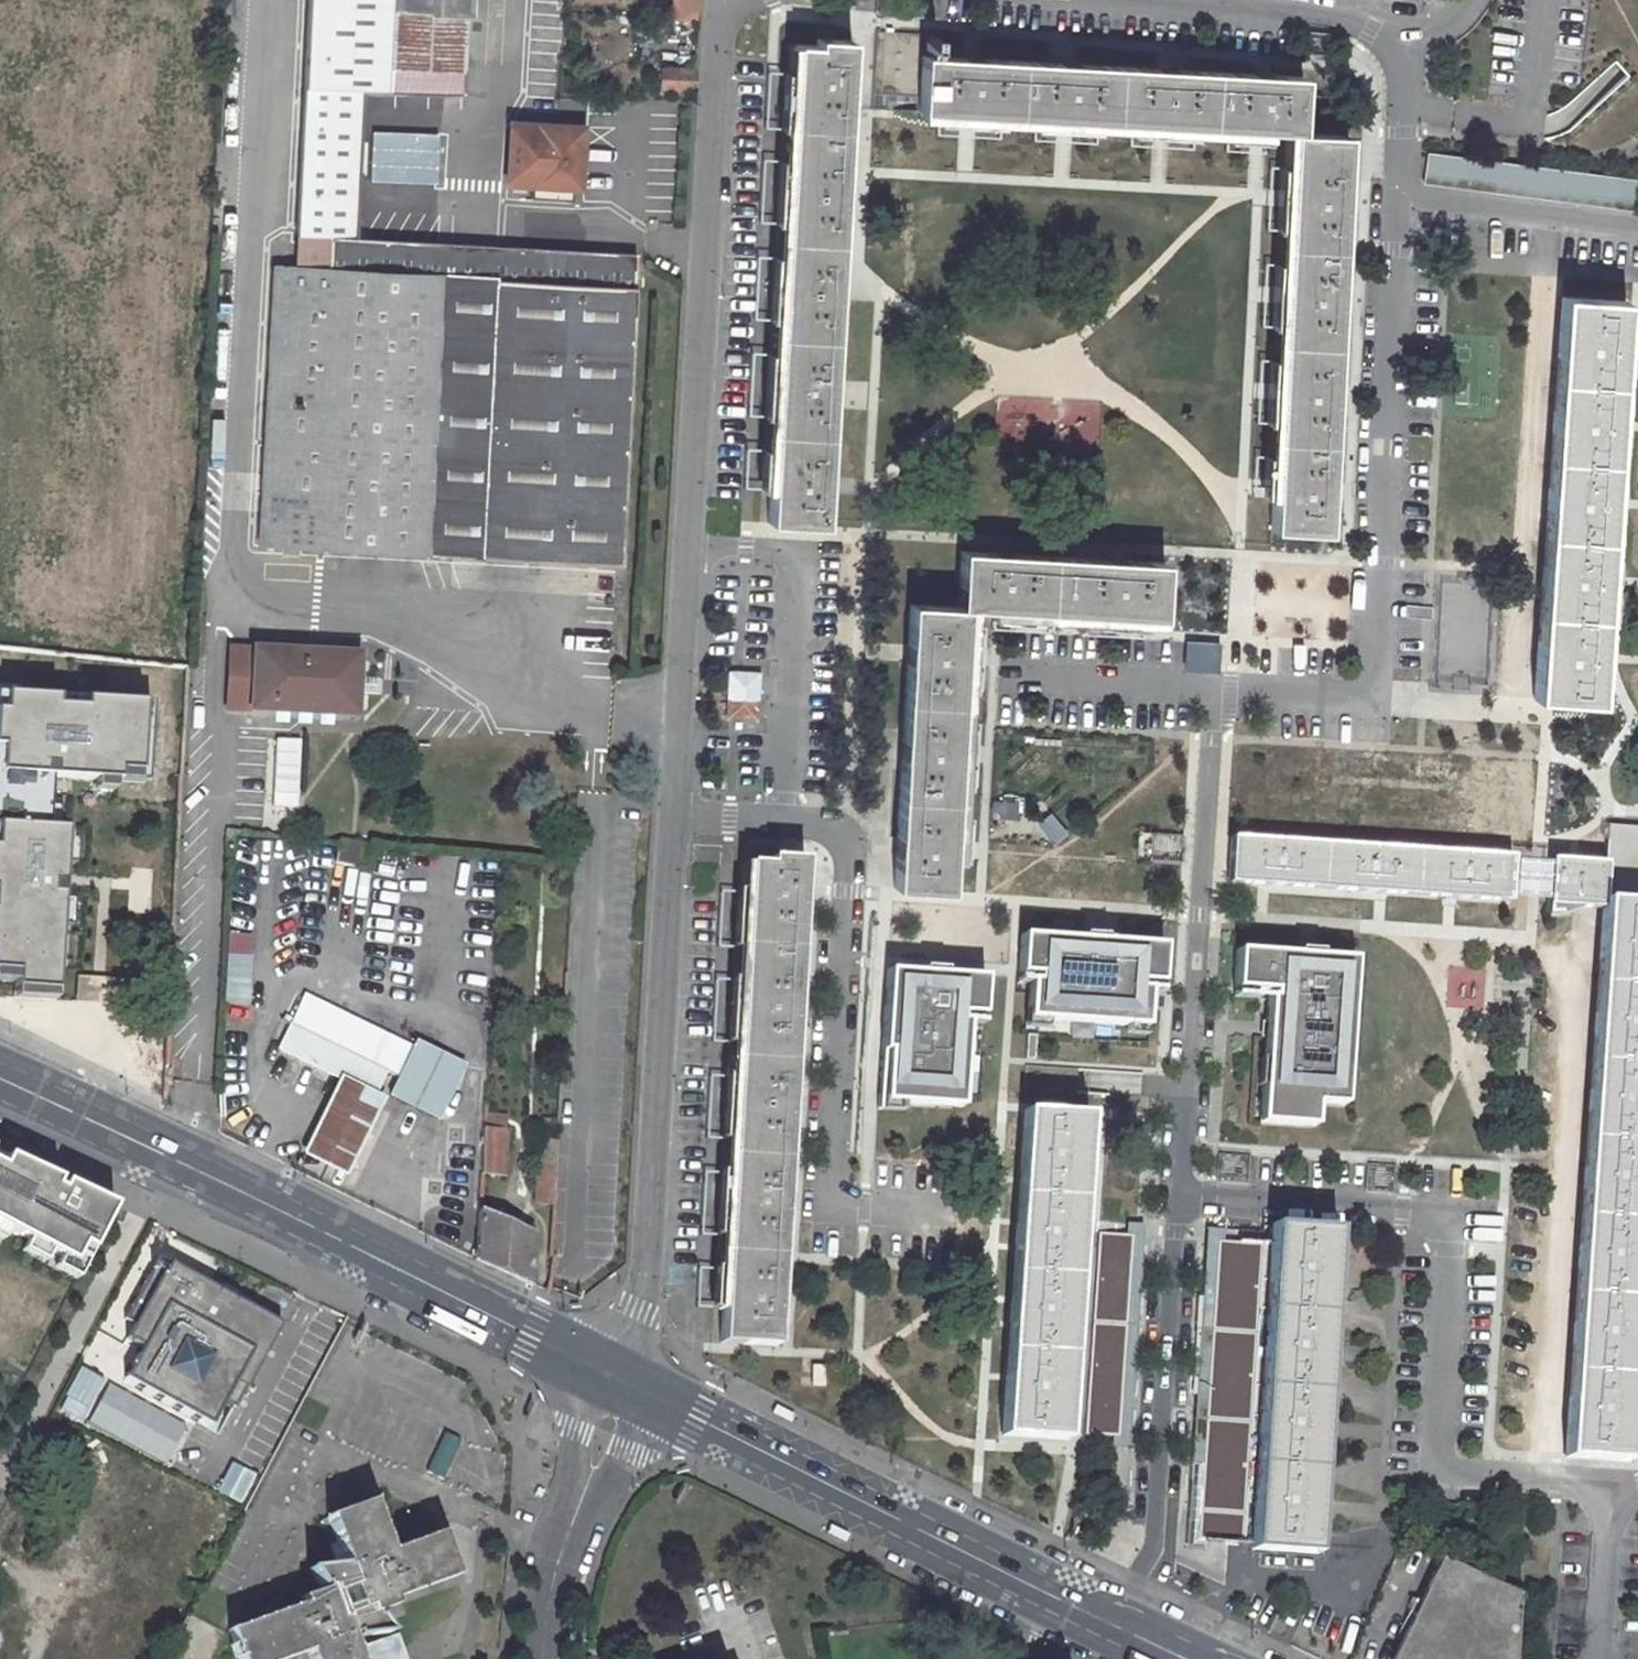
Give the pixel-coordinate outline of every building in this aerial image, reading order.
[(356,218),(362,95),(366,0),(312,0),(299,216),(356,218)] [(362,95),(464,98),(470,0),(366,0),(362,95)] [(876,30),(872,108),(1288,133),(1269,529),(1326,532),(1345,135),(1300,132),(1302,77),(923,56),(924,33),(876,30)] [(927,34),(926,49),(938,50),(938,34),(927,34)] [(795,45),(766,523),(823,526),(852,42),(831,40),(831,48),(795,45)] [(661,66),(660,87),(692,88),(694,67),(661,66)] [(509,185),(580,187),(582,127),(510,125),(509,185)] [(366,130),(365,182),(433,182),(433,131),(366,130)] [(1424,186),(1637,214),(1637,183),(1428,157),(1424,186)] [(356,218),(299,216),(298,234),(329,236),(327,269),(274,265),(258,544),(621,562),(636,283),(353,270),(356,218)] [(1559,305),(1534,693),(1598,698),(1624,308),(1559,305)] [(909,604),(892,887),(949,890),(967,607),(1161,618),(1164,564),(960,551),(957,606),(909,604)] [(356,679),(358,656),(231,648),(227,709),(354,716),(355,693),(367,693),(368,679),(356,679)] [(720,720),(755,721),(756,671),(722,670),(720,720)] [(376,680),(368,679),(367,693),(375,694),(376,680)] [(150,703),(0,696),(0,976),(8,976),(9,993),(52,996),(64,828),(45,826),(47,779),(141,783),(150,703)] [(293,807),(294,738),(268,738),(268,807),(293,807)] [(1637,1285),(1637,828),(1608,825),(1605,864),(1549,860),(1546,913),(1547,914),(1550,914),(1554,913),(1555,913),(1564,912),(1567,911),(1568,905),(1602,907),(1563,1449),(1626,1454),(1637,1285)] [(1508,902),(1511,858),(1230,839),(1227,883),(1508,902)] [(338,841),(333,862),(367,869),(371,846),(338,841)] [(746,847),(717,1343),(775,1346),(802,860),(779,859),(779,849),(746,847)] [(1026,1024),(1144,1033),(1146,998),(1146,993),(1135,992),(1135,988),(1159,989),(1162,951),(1102,946),(1103,942),(1082,941),(1082,944),(1020,940),(1017,978),(1036,979),(1036,986),(1028,985),(1028,988),(1026,1024)] [(226,955),(223,1004),(246,1006),(249,957),(226,955)] [(1352,985),(1353,966),(1318,962),(1318,958),(1297,957),(1297,961),(1235,956),(1233,995),(1271,997),(1271,1003),(1267,1003),(1262,1065),(1269,1066),(1267,1093),(1260,1093),(1257,1129),(1304,1133),(1306,1116),(1313,1117),(1314,1110),(1315,1100),(1343,1103),(1351,995),(1343,995),(1344,985),(1352,985)] [(924,1098),(960,1101),(966,1028),(966,1025),(958,1026),(959,1019),(981,1020),(983,981),(942,978),(942,974),(922,973),(921,977),(886,974),(876,1106),(923,1109),(924,1098)] [(1017,988),(1028,988),(1028,985),(1036,986),(1036,979),(1017,978),(1017,988)] [(1146,993),(1146,998),(1158,998),(1159,989),(1135,988),(1135,992),(1146,993)] [(966,1028),(980,1029),(981,1020),(959,1019),(958,1026),(966,1025),(966,1028)] [(291,1024),(280,1049),(366,1089),(378,1066),(291,1024)] [(1032,1065),(1034,1041),(1026,1040),(1024,1064),(1032,1065)] [(417,1041),(392,1092),(440,1115),(466,1064),(417,1041)] [(378,1066),(366,1089),(377,1094),(388,1070),(378,1066)] [(959,1112),(960,1101),(924,1098),(923,1109),(959,1112)] [(1342,1112),(1343,1103),(1315,1100),(1314,1110),(1342,1112)] [(1312,1133),(1313,1117),(1306,1116),(1304,1133),(1312,1133)] [(1022,1119),(1001,1429),(1064,1433),(1085,1123),(1022,1119)] [(484,1127),(483,1149),(506,1149),(507,1128),(484,1127)] [(0,1144),(0,1236),(72,1272),(109,1198),(0,1144)] [(483,1149),(482,1173),(505,1175),(506,1149),(483,1149)] [(533,1231),(518,1226),(521,1220),(494,1208),(492,1214),(479,1209),(476,1258),(504,1272),(530,1280),(533,1231)] [(1216,1540),(1249,1542),(1312,1546),(1333,1236),(1270,1232),(1269,1245),(1214,1241),(1195,1522),(1200,1522),(1216,1537),(1216,1540)] [(1096,1234),(1082,1434),(1117,1436),(1130,1236),(1096,1234)] [(153,1262),(149,1271),(215,1304),(219,1296),(153,1262)] [(215,1304),(149,1271),(121,1326),(132,1331),(126,1344),(141,1352),(124,1385),(212,1429),(224,1405),(234,1410),(277,1324),(219,1296),(215,1304)] [(824,1366),(811,1365),(811,1386),(824,1387),(824,1366)] [(370,1512),(327,1528),(350,1595),(327,1602),(325,1597),(301,1605),(304,1612),(233,1637),(242,1658),(387,1658),(383,1647),(380,1645),(374,1643),(371,1643),(357,1647),(350,1627),(367,1622),(369,1626),(397,1617),(395,1611),(460,1589),(444,1546),(391,1565),(370,1512)] [(1200,1522),(1195,1522),(1194,1538),(1216,1540),(1216,1537),(1200,1522)] [(1444,1550),(1441,1557),(1470,1573),(1473,1565),(1444,1550)] [(1389,1658),(1511,1658),(1515,1595),(1470,1573),(1441,1557),(1389,1658)]
